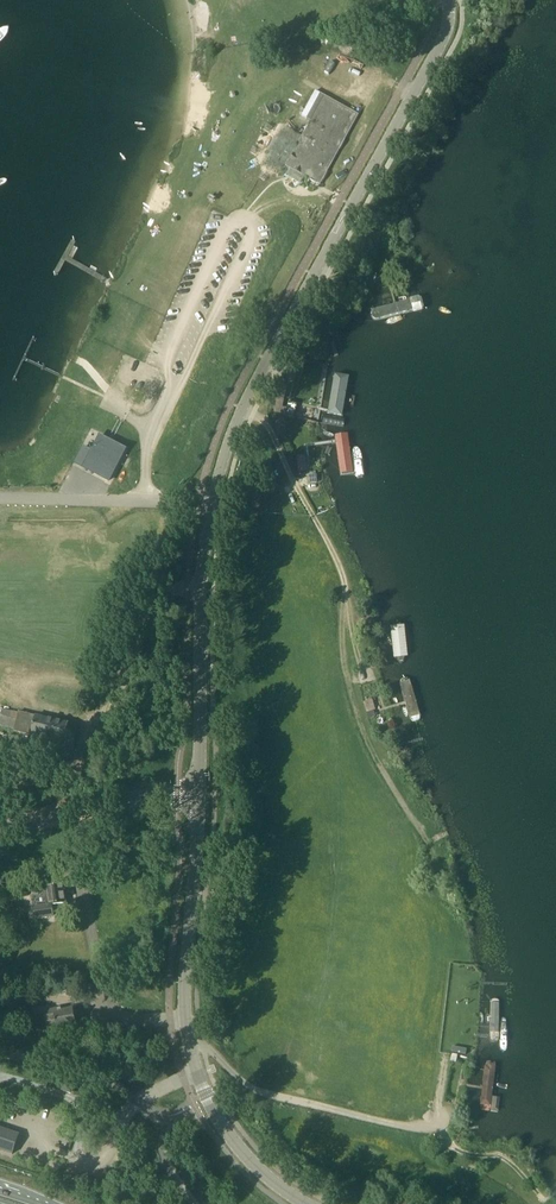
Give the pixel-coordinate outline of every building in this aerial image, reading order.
[(316,91),(302,116),(311,121),(325,96),(316,91)] [(325,96),(297,146),(299,154),(293,165),(308,173),(306,177),(320,185),(359,115),(325,96)] [(417,307),(413,303),(378,314),(375,320),(382,323),(415,311),(417,307)] [(301,363),(328,370),(329,364),(302,358),(301,363)] [(331,375),(325,419),(340,421),(346,377),(331,375)] [(345,432),(330,434),(337,487),(351,485),(345,432)] [(100,436),(84,468),(109,481),(126,449),(100,436)] [(305,454),(297,455),(299,472),(307,471),(305,454)] [(388,629),(392,661),(406,659),(401,627),(388,629)] [(402,677),(397,683),(409,726),(421,722),(409,679),(402,677)] [(19,713),(2,709),(0,718),(0,725),(15,729),(14,731),(64,743),(69,724),(19,712),(19,713)] [(28,920),(35,919),(54,916),(52,905),(66,903),(63,884),(44,887),(47,904),(32,906),(33,908),(26,909),(28,920)] [(496,1000),(491,1001),(490,1042),(494,1044),(499,1043),(500,1002),(496,1000)] [(55,1023),(59,1041),(75,1038),(73,1028),(77,1027),(73,1009),(63,1011),(63,1008),(53,1010),(44,1012),(46,1025),(55,1023)] [(496,1066),(482,1064),(475,1112),(489,1114),(496,1066)] [(71,1094),(74,1086),(66,1083),(64,1091),(71,1094)] [(13,1154),(19,1135),(0,1128),(0,1150),(13,1154)]
